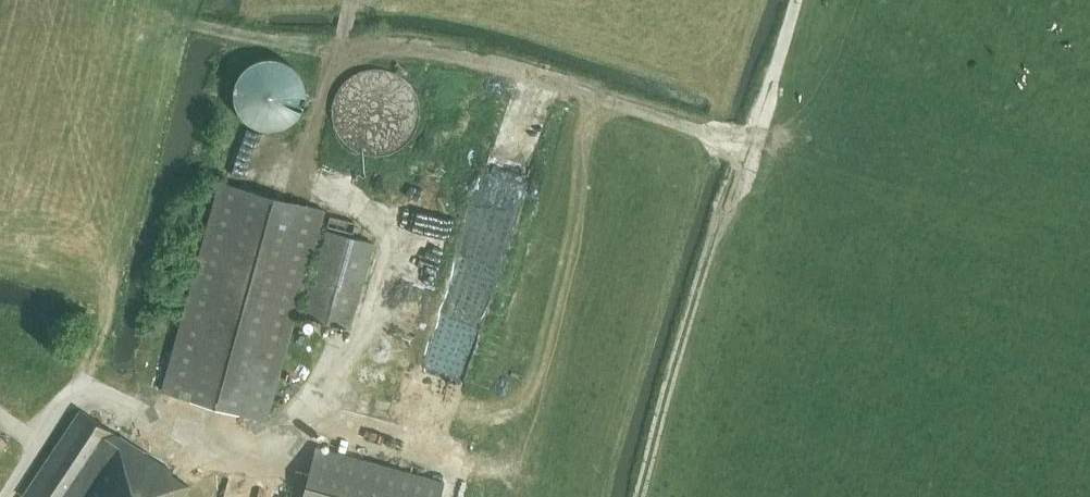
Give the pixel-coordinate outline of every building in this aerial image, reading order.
[(274,128),(285,125),(294,120),(301,111),(305,101),(306,91),(304,80),(299,70),(291,63),(281,58),(270,56),(260,57),(250,62),(241,69),(236,78),(233,89),(234,100),(238,110),(244,118),(253,125),(263,128),(274,128)] [(375,155),(382,154),(389,153),(395,150),(401,147),(406,142),(411,137),(414,131),(417,125),(418,118),(419,111),(418,105),(417,98),(414,92),(411,86),(406,81),(401,76),(395,73),(389,70),(382,68),(375,68),(369,68),(362,70),(356,73),(350,76),(345,81),(340,86),(337,92),(334,98),(332,105),(332,111),(332,118),(334,125),(337,131),(340,137),(345,142),(350,147),(356,150),(362,153),(369,154),(375,155)] [(498,212),(517,213),(518,173),(483,173),(482,227),(498,227),(498,212)] [(312,281),(305,279),(323,209),(219,181),(162,389),(267,418),(301,293),(308,296),(303,314),(349,328),(373,243),(327,230),(312,281)] [(189,484),(170,471),(171,469),(79,409),(21,496),(23,496),(180,496),(189,484)] [(444,480),(316,445),(301,496),(439,496),(444,480)] [(235,484),(233,496),(256,496),(257,486),(235,484)]
